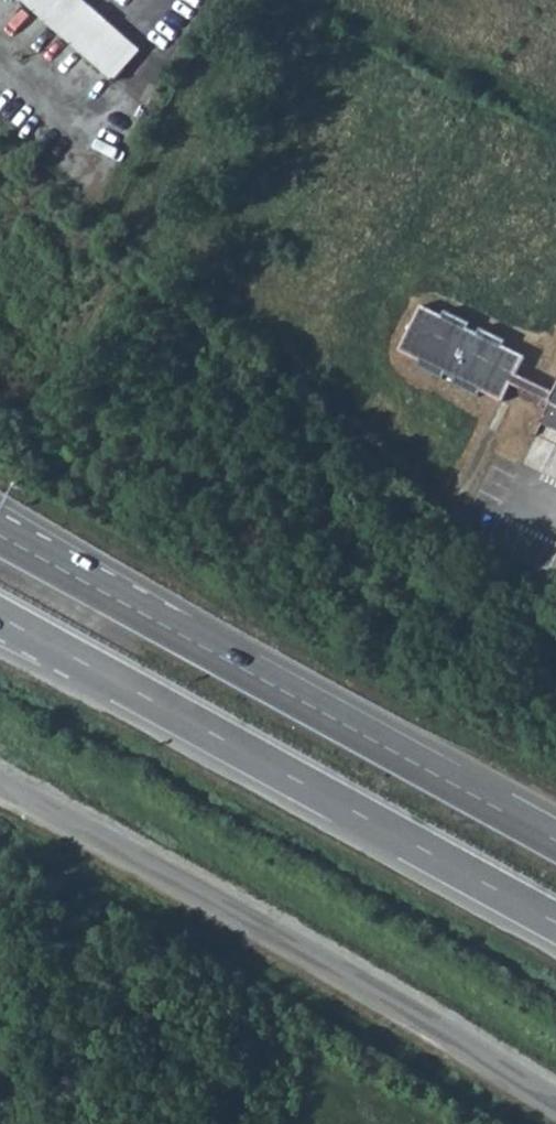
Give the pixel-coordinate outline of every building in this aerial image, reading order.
[(114,80),(140,49),(83,0),(22,0),(114,80)] [(550,404),(555,407),(555,394),(517,374),(525,357),(504,347),(507,341),(481,328),(478,333),(469,329),(471,324),(445,311),(443,317),(422,306),(399,352),(420,362),(418,367),(444,380),(446,375),(455,380),(453,385),(479,397),(481,392),(503,402),(511,385),(550,404)]
